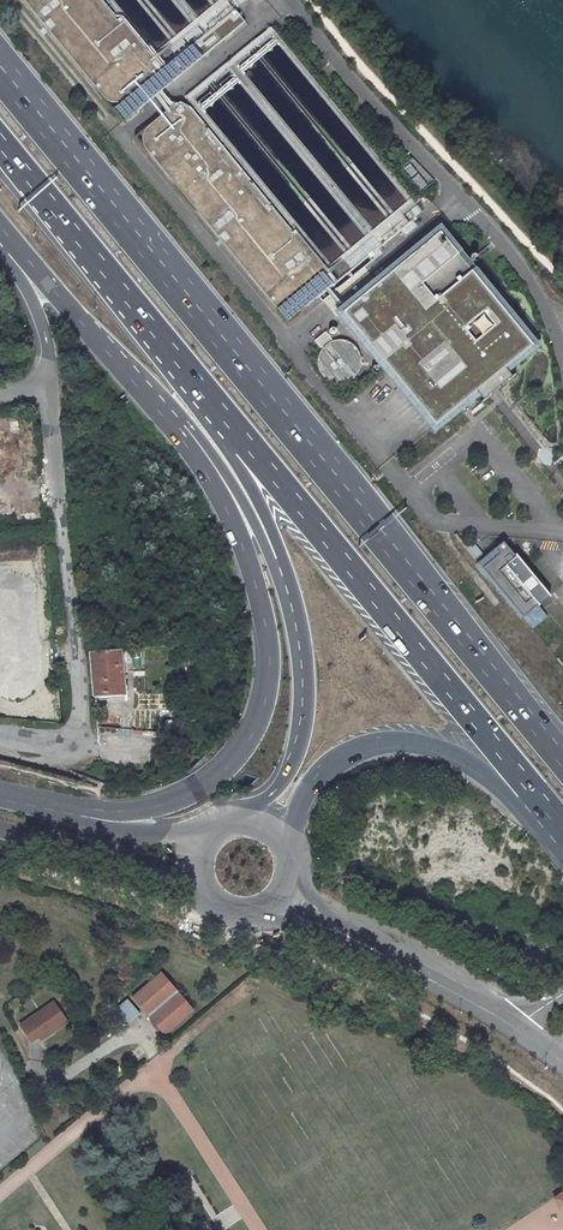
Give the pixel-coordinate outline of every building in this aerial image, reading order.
[(123,101),(112,109),(123,122),(244,22),(234,9),(233,10),(226,1),(227,0),(105,0),(119,18),(116,21),(99,0),(23,0),(104,98),(106,100),(108,102),(111,103),(114,103),(118,103),(123,101)] [(294,230),(290,233),(190,111),(185,107),(181,106),(177,106),(172,107),(169,109),(146,127),(144,129),(142,134),(141,140),(143,145),(144,148),(278,311),(280,313),(285,315),(290,316),(296,314),(299,313),(318,297),(322,302),(381,254),(376,248),(387,240),(393,247),(405,237),(399,230),(396,232),(389,223),(414,202),(270,27),(185,97),(294,230)] [(409,164),(402,169),(410,178),(416,173),(409,164)] [(418,175),(412,180),(420,190),(426,185),(418,175)] [(532,345),(439,232),(341,312),(434,426),(474,393),(481,402),(512,377),(504,368),(532,345)] [(332,337),(335,336),(336,332),(335,329),(332,328),(329,329),(328,332),(329,336),(332,337)] [(325,332),(314,341),(320,348),(331,340),(325,332)] [(358,370),(360,366),(360,362),(359,358),(358,354),(356,350),(354,347),(350,344),(347,342),(342,341),(338,340),(334,341),(330,342),(326,344),(323,347),(320,350),(318,354),(317,358),(317,362),(317,366),(319,370),(321,374),(323,377),(327,380),(330,382),(334,383),(339,383),(343,383),(347,382),(350,380),(354,377),(356,374),(358,370)] [(490,552),(478,562),(532,628),(547,616),(537,605),(549,595),(516,554),(514,555),(503,541),(494,548),(499,554),(495,557),(490,552)] [(120,650),(91,652),(95,694),(107,693),(123,692),(124,692),(123,686),(122,674),(128,673),(127,664),(121,664),(120,650)] [(160,972),(131,998),(165,1036),(193,1010),(160,972)] [(41,1040),(69,1019),(54,999),(17,1025),(30,1042),(38,1036),(41,1040)] [(126,1025),(139,1014),(127,999),(114,1011),(126,1025)] [(107,1067),(98,1075),(108,1087),(117,1080),(107,1067)] [(75,1092),(70,1084),(56,1093),(61,1101),(75,1092)] [(82,1104),(77,1095),(63,1104),(69,1113),(82,1104)] [(562,1206),(562,1192),(553,1198),(560,1208),(562,1206)]
